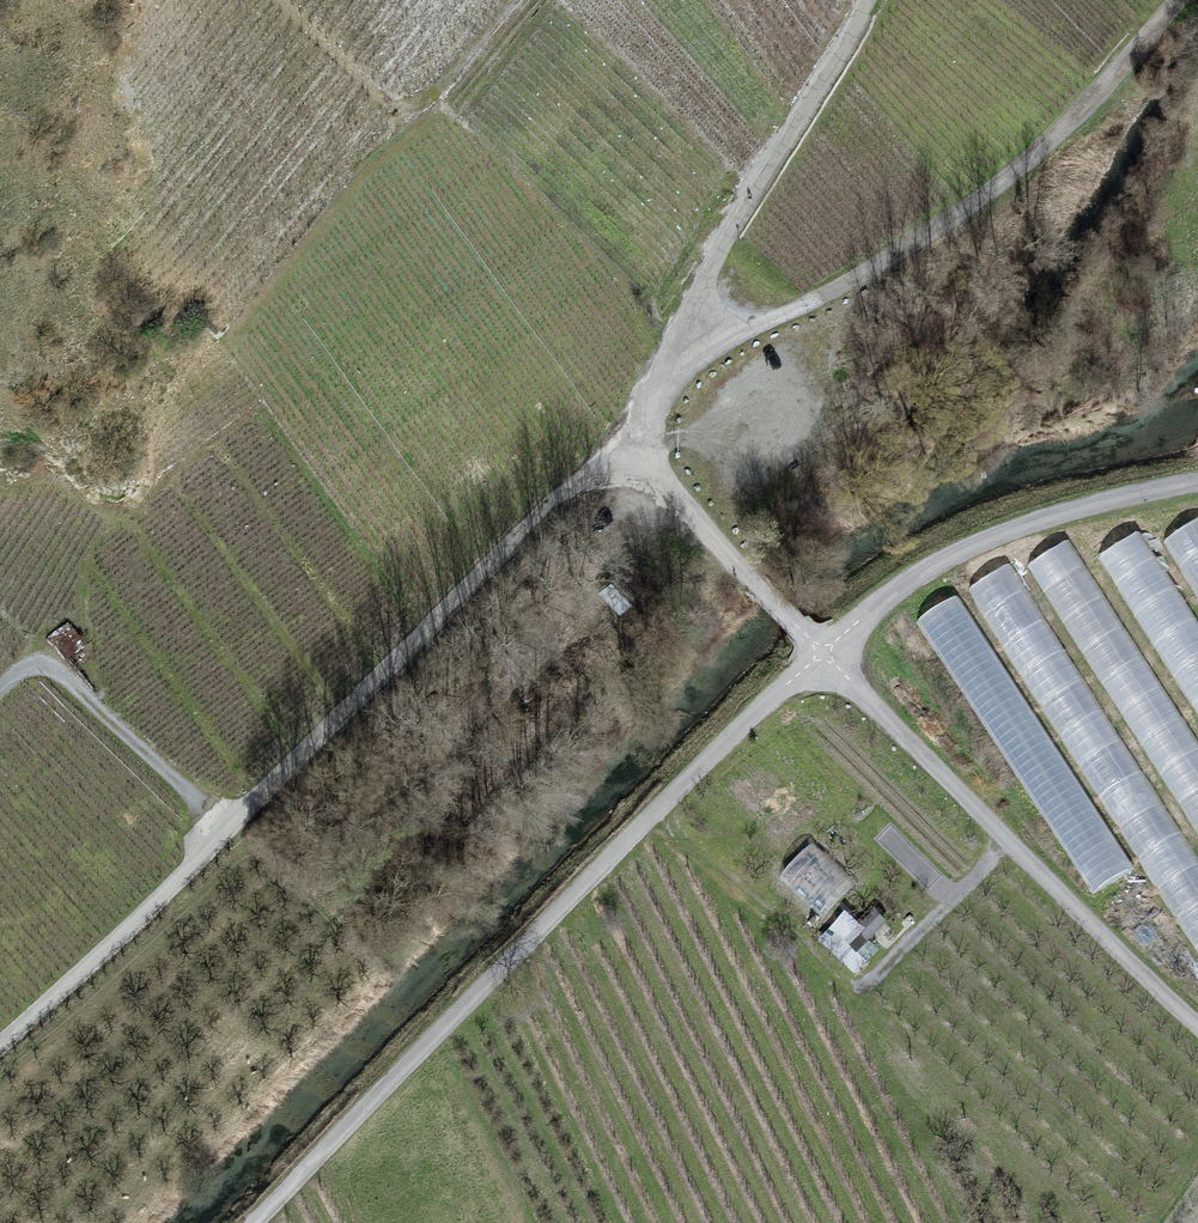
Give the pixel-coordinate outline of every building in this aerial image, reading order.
[(1117,563),(1197,696),(1197,514),(1117,563)] [(915,631),(1092,895),(1135,867),(1197,962),(1197,753),(1057,537),(915,631)] [(85,644),(68,622),(47,638),(64,660),(85,644)] [(853,884),(813,847),(783,879),(824,916),(853,884)]
